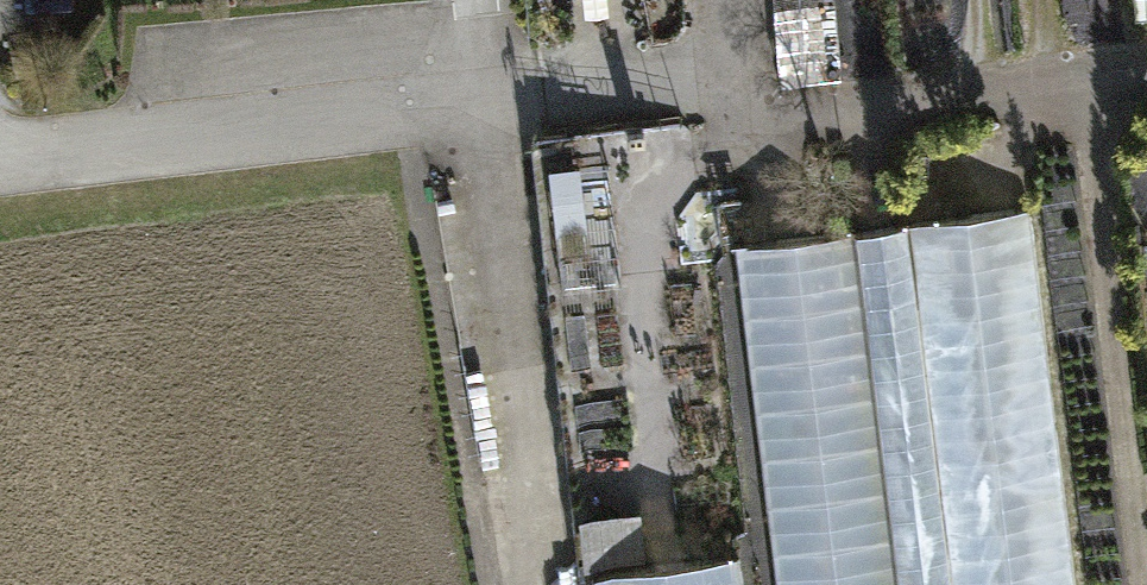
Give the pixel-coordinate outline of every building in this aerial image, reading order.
[(788,77),(873,69),(867,0),(780,0),(788,77)] [(640,499),(722,489),(678,119),(541,135),(590,547),(645,541),(640,499)] [(1027,206),(906,221),(951,584),(1074,584),(1027,206)] [(906,221),(737,242),(775,584),(951,584),(906,221)] [(739,554),(597,570),(599,584),(742,584),(739,554)]
